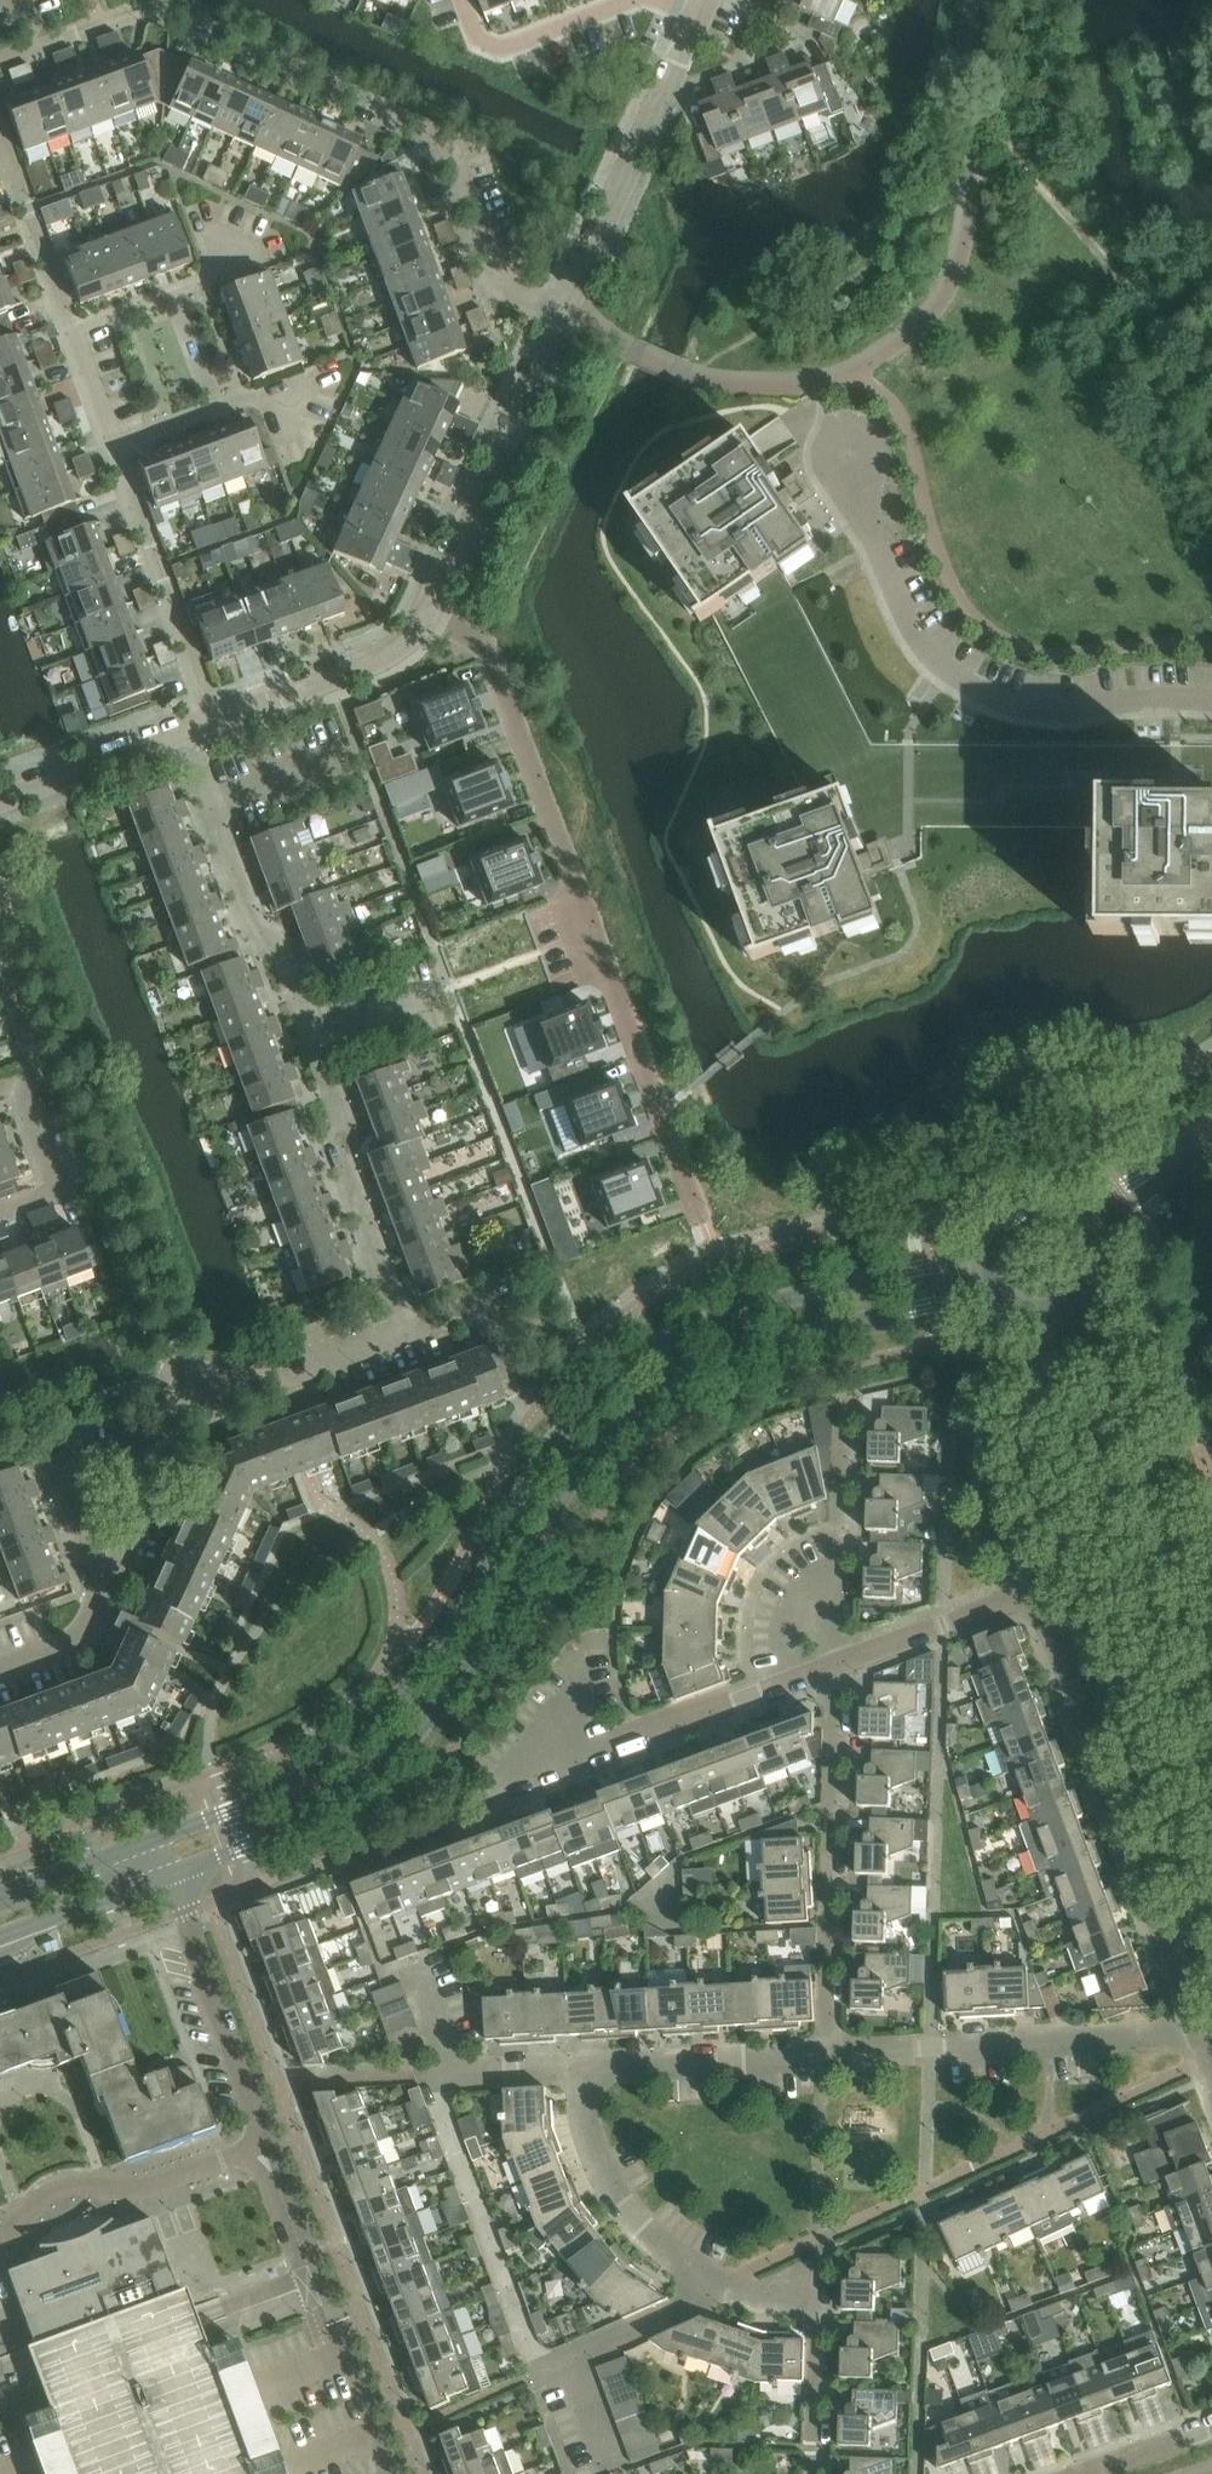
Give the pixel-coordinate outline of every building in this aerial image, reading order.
[(514,2),(513,0),(480,0),(485,13),(514,2)] [(846,0),(792,0),(790,4),(815,16),(809,29),(835,41),(842,27),(835,24),(846,0)] [(117,32),(107,36),(112,52),(123,48),(117,32)] [(102,56),(112,52),(107,36),(96,40),(102,56)] [(62,53),(68,69),(79,65),(73,49),(62,53)] [(139,56),(117,64),(134,112),(156,104),(162,107),(167,55),(158,51),(140,58),(139,56)] [(68,69),(62,53),(53,56),(59,72),(68,69)] [(785,54),(776,57),(800,120),(819,113),(820,116),(829,118),(844,113),(826,63),(812,68),(811,64),(792,71),(785,54)] [(188,65),(167,55),(162,107),(190,120),(211,73),(189,63),(188,65)] [(773,78),(756,85),(773,131),(800,120),(776,57),(766,61),(773,78)] [(94,73),(112,120),(134,112),(117,64),(94,73)] [(29,65),(19,69),(25,85),(35,81),(29,65)] [(15,88),(25,85),(19,69),(9,73),(15,88)] [(112,120),(94,73),(73,80),(90,128),(112,120)] [(211,129),(232,82),(211,73),(190,120),(211,129)] [(731,74),(722,77),(747,141),(773,131),(756,85),(737,92),(731,74)] [(720,151),(747,141),(722,77),(712,81),(719,99),(701,106),(711,131),(697,136),(708,164),(722,158),(720,151)] [(90,128),(73,80),(50,89),(68,136),(90,128)] [(232,139),(253,92),(232,82),(211,129),(232,139)] [(68,136),(50,89),(29,96),(46,144),(68,136)] [(253,149),(274,102),(253,92),(232,139),(253,149)] [(46,144),(29,96),(6,105),(24,153),(46,144)] [(274,158),(296,112),(274,102),(253,149),(274,158)] [(296,168),(317,121),(296,112),(274,158),(296,168)] [(317,178),(338,131),(317,121),(296,168),(317,178)] [(339,188),(344,177),(355,182),(378,159),(356,149),(360,141),(338,131),(317,178),(339,188)] [(172,167),(178,151),(169,147),(162,163),(172,167)] [(189,156),(178,151),(172,167),(181,172),(189,156)] [(211,185),(218,169),(209,165),(202,181),(211,185)] [(229,174),(218,169),(211,185),(221,190),(229,174)] [(143,172),(132,176),(139,193),(149,189),(143,172)] [(128,196),(139,193),(132,176),(122,180),(128,196)] [(351,193),(359,216),(407,198),(399,176),(351,193)] [(416,183),(419,194),(435,188),(431,178),(416,183)] [(253,204),(260,189),(251,184),(244,200),(253,204)] [(438,198),(435,188),(419,194),(423,204),(438,198)] [(99,189),(89,192),(95,208),(105,205),(99,189)] [(270,193),(260,189),(253,204),(263,209),(270,193)] [(84,212),(95,208),(89,192),(79,196),(84,212)] [(415,220),(407,198),(359,216),(367,237),(415,220)] [(294,223),(300,207),(292,203),(284,219),(294,223)] [(12,215),(8,204),(0,207),(0,219),(12,215)] [(60,221),(55,205),(45,209),(50,225),(60,221)] [(311,212),(300,207),(294,223),(303,228),(311,212)] [(12,215),(0,219),(0,230),(15,224),(12,215)] [(151,224),(169,272),(191,264),(173,216),(151,224)] [(423,241),(415,220),(367,237),(375,259),(423,241)] [(431,226),(435,237),(451,231),(447,220),(431,226)] [(147,280),(169,272),(151,224),(130,232),(147,280)] [(454,241),(451,231),(435,237),(438,247),(454,241)] [(147,280),(130,232),(107,241),(125,289),(147,280)] [(104,297),(125,289),(107,241),(86,249),(104,297)] [(431,264),(423,241),(375,259),(383,281),(431,264)] [(81,306),(104,297),(86,249),(63,258),(81,306)] [(12,265),(16,276),(32,270),(28,259),(12,265)] [(439,286),(431,264),(383,281),(391,303),(439,286)] [(447,271),(451,281),(467,275),(463,265),(447,271)] [(303,275),(307,285),(323,279),(319,269),(303,275)] [(35,279),(32,270),(16,276),(20,285),(35,279)] [(220,292),(229,315),(276,297),(268,274),(220,292)] [(470,285),(467,275),(451,281),(454,291),(470,285)] [(326,289),(323,279),(307,285),(310,295),(326,289)] [(4,280),(0,282),(0,328),(10,324),(5,312),(15,309),(4,280)] [(447,307),(439,286),(391,303),(399,325),(447,307)] [(284,318),(276,297),(229,315),(236,336),(284,318)] [(455,329),(447,307),(399,325),(407,347),(455,329)] [(463,315),(467,325),(483,319),(479,309),(463,315)] [(319,319),(323,329),(338,323),(335,313),(319,319)] [(245,358),(293,340),(284,318),(236,336),(245,358)] [(486,330),(483,319),(467,325),(470,336),(486,330)] [(342,333),(338,323),(323,329),(326,339),(342,333)] [(25,364),(10,324),(0,328),(0,374),(25,364)] [(455,329),(407,347),(415,370),(463,352),(455,329)] [(301,363),(293,340),(245,358),(253,381),(301,363)] [(32,350),(36,360),(52,354),(48,344),(32,350)] [(52,354),(36,360),(40,371),(56,365),(52,354)] [(35,392),(25,364),(0,374),(0,405),(35,392)] [(411,383),(402,404),(473,438),(479,426),(463,419),(461,422),(451,418),(458,404),(453,402),(462,382),(430,380),(426,389),(411,383)] [(35,392),(0,405),(0,427),(3,434),(45,419),(35,392)] [(53,405),(56,414),(72,409),(68,399),(53,405)] [(473,438),(402,404),(392,426),(438,447),(444,435),(453,439),(452,443),(468,450),(473,438)] [(76,419),(72,409),(56,414),(60,425),(76,419)] [(55,447),(45,419),(3,434),(13,462),(55,447)] [(227,429),(245,477),(266,469),(249,421),(227,429)] [(392,426),(382,447),(428,468),(438,447),(392,426)] [(205,437),(223,485),(245,477),(227,429),(205,437)] [(183,445),(201,493),(223,485),(205,437),(183,445)] [(754,962),(784,951),(787,959),(819,947),(816,939),(844,929),(847,937),(883,923),(876,906),(884,903),(879,889),(871,893),(870,888),(877,885),(874,879),(924,860),(924,828),(1104,830),(1104,848),(1095,848),(1095,867),(1104,867),(1104,898),(1095,898),(1095,936),(1141,937),(1141,945),(1161,945),(1161,937),(1192,937),(1192,945),(1211,946),(1211,743),(875,741),(799,592),(795,594),(786,576),(818,554),(802,531),(809,526),(801,515),(794,520),(787,509),(807,495),(798,482),(778,496),(775,492),(782,487),(758,452),(748,438),(722,457),(717,449),(689,468),(694,476),(669,493),(664,486),(633,507),(651,534),(644,539),(663,567),(670,562),(687,587),(680,592),(702,623),(714,615),(807,798),(780,809),(783,817),(754,828),(751,819),(716,833),(727,863),(719,866),(730,898),(739,895),(749,923),(741,926),(754,962)] [(179,501),(201,493),(183,445),(161,453),(179,501)] [(65,474),(55,447),(13,462),(23,490),(65,474)] [(372,468),(418,490),(428,468),(382,447),(372,468)] [(72,459),(76,469),(92,463),(88,453),(72,459)] [(179,501),(161,453),(138,462),(156,509),(179,501)] [(92,463),(76,469),(80,480),(96,474),(92,463)] [(443,463),(439,474),(454,481),(458,470),(443,463)] [(372,468),(362,489),(409,511),(418,490),(372,468)] [(65,474),(23,490),(34,518),(43,515),(47,527),(80,515),(65,474)] [(454,481),(439,474),(435,483),(449,490),(454,481)] [(353,510),(399,532),(409,511),(362,489),(353,510)] [(267,506),(257,510),(262,525),(273,521),(267,506)] [(424,506),(419,516),(434,523),(439,512),(424,506)] [(262,525),(257,510),(246,514),(252,529),(262,525)] [(353,510),(343,531),(389,552),(399,532),(353,510)] [(80,515),(47,527),(63,568),(105,552),(94,524),(85,527),(80,515)] [(434,523),(419,516),(415,526),(430,532),(434,523)] [(223,522),(213,526),(219,542),(228,538),(223,522)] [(283,527),(289,543),(300,538),(294,522),(283,527)] [(219,542),(213,526),(203,529),(209,546),(219,542)] [(280,546),(289,543),(283,527),(274,530),(280,546)] [(389,552),(343,531),(333,554),(379,575),(389,552)] [(112,539),(116,548),(132,542),(129,532),(112,539)] [(242,542),(248,558),(259,554),(253,538),(242,542)] [(168,543),(174,559),(185,555),(178,539),(168,543)] [(132,542),(116,548),(120,559),(136,553),(132,542)] [(239,562),(248,558),(242,542),(233,546),(239,562)] [(404,549),(400,557),(416,564),(420,555),(404,549)] [(115,580),(105,552),(63,568),(73,596),(115,580)] [(200,558),(206,574),(216,570),(210,554),(200,558)] [(416,564),(400,557),(396,568),(411,575),(416,564)] [(196,578),(206,574),(200,558),(190,562),(196,578)] [(304,574),(322,622),(345,614),(327,566),(304,574)] [(282,582),(300,630),(322,622),(304,574),(282,582)] [(73,596),(83,623),(125,607),(115,580),(73,596)] [(261,590),(278,638),(300,630),(282,582),(261,590)] [(132,593),(136,603),(152,596),(149,587),(132,593)] [(239,598),(256,647),(278,638),(261,590),(239,598)] [(194,627),(199,625),(213,663),(235,654),(218,606),(214,595),(186,605),(194,627)] [(152,596),(136,603),(141,614),(156,608),(152,596)] [(218,606),(235,654),(256,647),(239,598),(218,606)] [(93,650),(135,634),(125,607),(83,623),(93,650)] [(145,661),(135,634),(93,650),(103,677),(145,661)] [(152,647),(155,657),(172,651),(168,641),(152,647)] [(176,662),(172,651),(155,657),(160,668),(176,662)] [(156,690),(145,661),(103,677),(114,705),(156,690)] [(439,696),(412,706),(429,752),(484,732),(477,715),(479,714),(479,712),(475,703),(474,701),(472,702),(466,685),(453,690),(439,695),(439,696)] [(379,702),(353,712),(359,727),(385,717),(379,702)] [(506,810),(490,765),(437,785),(454,830),(506,810)] [(422,795),(416,780),(385,792),(391,807),(422,795)] [(136,828),(187,810),(183,801),(174,804),(169,788),(127,804),(136,828)] [(187,810),(136,828),(145,851),(186,836),(181,821),(190,818),(187,810)] [(256,867),(301,850),(295,835),(304,832),(301,822),(250,841),(256,856),(253,857),(256,867)] [(186,836),(145,851),(154,874),(204,856),(200,847),(191,850),(186,836)] [(537,867),(534,868),(531,858),(533,858),(533,856),(531,856),(524,840),(470,860),(487,907),(542,886),(536,870),(538,869),(537,867)] [(268,888),(319,870),(315,861),(306,865),(301,850),(256,867),(259,876),(263,875),(268,888)] [(204,856),(154,874),(162,898),(203,882),(198,867),(207,864),(204,856)] [(442,858),(416,867),(422,883),(448,873),(442,858)] [(273,913),(332,891),(332,890),(317,895),(312,882),(322,879),(319,870),(268,888),(273,902),(270,904),(273,913)] [(203,882),(162,898),(171,921),(221,901),(218,893),(208,896),(203,882)] [(299,929),(350,911),(347,902),(337,906),(332,891),(273,913),(273,914),(287,909),(290,917),(294,915),(299,929)] [(221,901),(171,921),(179,944),(220,929),(215,914),(224,910),(221,901)] [(304,954),(349,937),(343,922),(353,919),(350,911),(299,929),(304,943),(301,945),(304,954)] [(220,929),(179,944),(188,968),(238,949),(235,939),(225,943),(220,929)] [(372,946),(364,949),(354,952),(349,937),(304,954),(307,963),(311,962),(317,977),(350,965),(354,974),(379,964),(372,946)] [(201,974),(210,998),(260,979),(257,971),(248,974),(242,959),(201,974)] [(260,979),(210,998),(219,1021),(259,1006),(254,992),(264,988),(260,979)] [(586,1004),(531,1024),(548,1069),(547,1070),(553,1085),(589,1071),(584,1057),(603,1050),(597,1033),(599,1033),(598,1031),(596,1032),(592,1022),(595,1021),(594,1019),(592,1020),(586,1004)] [(259,1006),(219,1021),(227,1044),(277,1026),(274,1017),(265,1021),(259,1006)] [(277,1026),(227,1044),(235,1067),(276,1052),(271,1038),(281,1035),(277,1026)] [(276,1052),(235,1067),(244,1091),(294,1072),(291,1064),(282,1067),(276,1052)] [(358,1098),(361,1107),(405,1091),(400,1076),(409,1073),(406,1063),(356,1082),(361,1097),(358,1098)] [(298,1081),(294,1072),(244,1091),(253,1115),(294,1100),(288,1084),(298,1081)] [(590,1077),(534,1097),(540,1113),(562,1104),(579,1149),(634,1129),(627,1112),(629,1111),(629,1109),(625,1100),(624,1098),(622,1099),(616,1082),(595,1090),(590,1077)] [(405,1091),(361,1107),(364,1116),(368,1115),(373,1128),(423,1110),(420,1102),(410,1105),(405,1091)] [(247,1128),(256,1152),(297,1136),(292,1123),(301,1119),(298,1109),(247,1128)] [(423,1110),(373,1128),(378,1143),(375,1144),(378,1152),(364,1157),(364,1159),(422,1137),(417,1122),(426,1119),(423,1110)] [(0,1128),(0,1156),(10,1152),(1,1128),(0,1128)] [(297,1136),(256,1152),(264,1175),(315,1156),(312,1148),(302,1151),(297,1136)] [(422,1137),(364,1159),(367,1167),(371,1166),(376,1180),(427,1161),(424,1153),(414,1157),(409,1143),(423,1138),(422,1137)] [(0,1156),(0,1199),(10,1196),(5,1182),(19,1177),(10,1152),(0,1156)] [(315,1156),(264,1175),(273,1198),(315,1183),(309,1169),(319,1165),(315,1156)] [(427,1161),(376,1180),(381,1194),(377,1196),(381,1205),(426,1188),(420,1174),(430,1170),(427,1161)] [(645,1162),(590,1182),(608,1229),(663,1209),(657,1192),(658,1191),(658,1189),(655,1190),(652,1180),(654,1180),(653,1178),(652,1178),(645,1162)] [(532,1185),(563,1262),(583,1254),(553,1177),(532,1185)] [(315,1183),(273,1198),(282,1222),(332,1203),(329,1194),(320,1198),(315,1183)] [(426,1188),(381,1205),(384,1214),(388,1213),(393,1227),(443,1208),(440,1200),(431,1203),(426,1188)] [(332,1203),(282,1222),(290,1245),(331,1229),(326,1216),(336,1212),(332,1203)] [(53,1206),(40,1211),(45,1224),(58,1219),(53,1206)] [(443,1208),(393,1227),(398,1241),(395,1242),(398,1251),(443,1235),(437,1220),(447,1216),(443,1208)] [(32,1228),(45,1224),(40,1211),(27,1215),(32,1228)] [(0,1226),(0,1240),(8,1237),(4,1224),(0,1226)] [(76,1228),(50,1238),(68,1286),(94,1277),(76,1228)] [(331,1229),(290,1245),(299,1268),(349,1249),(347,1241),(337,1245),(331,1229)] [(443,1235),(398,1251),(401,1260),(405,1259),(410,1273),(460,1254),(457,1246),(448,1250),(443,1235)] [(68,1286),(50,1238),(25,1247),(41,1289),(43,1295),(68,1286)] [(25,1247),(1,1256),(16,1298),(41,1289),(25,1247)] [(353,1258),(349,1249),(299,1268),(308,1292),(349,1277),(343,1262),(353,1258)] [(416,1298),(460,1282),(454,1266),(464,1263),(460,1254),(410,1273),(415,1287),(412,1288),(416,1298)] [(16,1298),(1,1256),(0,1256),(0,1304),(16,1298)] [(485,1356),(454,1368),(470,1411),(503,1399),(498,1385),(506,1382),(492,1346),(482,1349),(485,1356)] [(454,1368),(430,1376),(447,1420),(470,1411),(454,1368)] [(430,1376),(408,1385),(423,1428),(447,1420),(430,1376)] [(408,1385),(384,1393),(400,1437),(423,1428),(408,1385)] [(384,1393),(361,1402),(377,1446),(400,1437),(384,1393)] [(361,1402),(338,1411),(354,1454),(377,1446),(361,1402)] [(879,1424),(878,1428),(874,1427),(873,1435),(871,1434),(870,1463),(901,1464),(902,1448),(927,1442),(928,1409),(884,1407),(883,1422),(879,1424)] [(330,1463),(354,1454),(338,1411),(314,1419),(292,1427),(253,1441),(269,1485),(308,1472),(330,1463)] [(493,1447),(490,1438),(471,1445),(475,1454),(493,1447)] [(231,1457),(224,1463),(252,1491),(269,1485),(253,1441),(229,1450),(231,1457)] [(429,1470),(465,1457),(461,1448),(425,1461),(429,1470)] [(785,1455),(781,1456),(805,1516),(815,1513),(812,1507),(829,1500),(825,1482),(830,1481),(832,1455),(820,1457),(819,1448),(787,1460),(785,1455)] [(805,1516),(781,1456),(778,1458),(780,1463),(750,1475),(779,1520),(794,1514),(796,1520),(805,1516)] [(213,1466),(202,1490),(244,1509),(252,1491),(224,1463),(218,1469),(213,1466)] [(382,1487),(418,1474),(415,1465),(379,1478),(382,1487)] [(35,1488),(32,1480),(23,1483),(17,1467),(0,1473),(0,1501),(35,1488)] [(719,1496),(764,1543),(772,1536),(767,1531),(779,1520),(750,1475),(726,1498),(722,1494),(719,1496)] [(877,1491),(876,1495),(872,1495),(871,1502),(869,1502),(868,1532),(899,1532),(900,1519),(900,1516),(925,1509),(926,1476),(882,1475),(881,1490),(877,1491)] [(351,1489),(354,1498),(372,1491),(369,1482),(351,1489)] [(0,1501),(0,1528),(35,1515),(29,1500),(38,1496),(35,1488),(0,1501)] [(202,1490),(192,1512),(234,1531),(244,1509),(202,1490)] [(721,1503),(697,1526),(741,1557),(753,1545),(757,1550),(764,1543),(719,1496),(717,1499),(721,1503)] [(307,1515),(304,1506),(285,1513),(288,1522),(307,1515)] [(192,1512),(182,1534),(223,1554),(234,1531),(192,1512)] [(0,1528),(0,1547),(2,1553),(52,1535),(49,1527),(40,1530),(35,1515),(0,1528)] [(678,1554),(677,1558),(736,1584),(740,1575),(734,1572),(741,1557),(697,1526),(684,1557),(678,1554)] [(263,1566),(279,1531),(270,1527),(254,1562),(263,1566)] [(171,1557),(213,1576),(223,1554),(182,1534),(171,1557)] [(52,1535),(2,1553),(11,1576),(52,1561),(46,1546),(55,1543),(52,1535)] [(867,1570),(866,1599),(897,1600),(897,1584),(913,1578),(923,1579),(924,1544),(880,1543),(879,1557),(874,1559),(874,1563),(870,1563),(869,1570),(867,1570)] [(171,1557),(161,1579),(202,1599),(213,1576),(171,1557)] [(681,1563),(667,1593),(719,1605),(726,1590),(732,1593),(736,1584),(677,1558),(675,1561),(681,1563)] [(52,1561),(11,1576),(20,1601),(70,1582),(67,1573),(57,1576),(52,1561)] [(243,1611),(259,1576),(250,1572),(234,1607),(243,1611)] [(161,1579),(150,1602),(192,1621),(202,1599),(161,1579)] [(661,1626),(661,1630),(725,1631),(726,1621),(719,1621),(719,1605),(667,1593),(667,1626),(661,1626)] [(133,1637),(123,1658),(164,1677),(175,1653),(147,1640),(151,1631),(181,1645),(192,1621),(150,1602),(144,1615),(135,1611),(135,1613),(136,1614),(133,1620),(120,1614),(113,1628),(133,1637)] [(229,1617),(221,1634),(230,1638),(238,1621),(229,1617)] [(980,1671),(980,1672),(1026,1656),(1021,1643),(1027,1641),(1022,1628),(1000,1636),(998,1630),(975,1638),(986,1669),(980,1671)] [(666,1633),(666,1666),(718,1658),(718,1641),(725,1642),(725,1631),(661,1630),(660,1633),(666,1633)] [(1030,1668),(1026,1656),(980,1672),(989,1697),(1029,1682),(1024,1670),(1030,1668)] [(123,1658),(115,1677),(142,1705),(148,1698),(153,1700),(164,1677),(123,1658)] [(724,1673),(718,1658),(666,1666),(677,1697),(671,1699),(673,1703),(734,1681),(730,1670),(724,1673)] [(950,1668),(950,1679),(961,1679),(962,1668),(950,1668)] [(115,1677),(97,1683),(112,1725),(137,1716),(135,1711),(142,1705),(115,1677)] [(961,1690),(961,1679),(950,1679),(949,1690),(961,1690)] [(987,1726),(998,1722),(1043,1705),(1039,1693),(1033,1695),(1029,1682),(989,1697),(978,1701),(987,1726)] [(97,1683),(73,1692),(89,1734),(112,1725),(97,1683)] [(871,1699),(870,1703),(865,1703),(865,1710),(862,1710),(862,1739),(893,1740),(894,1722),(907,1717),(919,1717),(920,1684),(876,1683),(875,1698),(871,1699)] [(203,1696),(195,1691),(184,1707),(193,1713),(203,1696)] [(73,1692),(51,1700),(66,1742),(89,1734),(73,1692)] [(51,1700),(28,1709),(43,1751),(66,1742),(51,1700)] [(998,1722),(1007,1746),(1047,1732),(1042,1719),(1048,1717),(1043,1705),(998,1722)] [(28,1709),(4,1717),(19,1760),(43,1751),(28,1709)] [(170,1747),(190,1717),(181,1712),(164,1739),(146,1745),(149,1755),(170,1747)] [(783,1719),(771,1724),(788,1769),(823,1756),(824,1731),(815,1734),(816,1714),(785,1725),(783,1719)] [(19,1760),(4,1717),(0,1719),(0,1767),(19,1760)] [(761,1734),(749,1739),(764,1778),(788,1769),(771,1724),(759,1728),(761,1734)] [(948,1724),(948,1735),(959,1735),(960,1725),(948,1724)] [(1005,1775),(1016,1771),(1062,1754),(1058,1742),(1051,1744),(1047,1732),(1007,1746),(996,1750),(1005,1775)] [(959,1746),(959,1735),(948,1735),(947,1746),(959,1746)] [(734,1737),(722,1742),(743,1799),(768,1790),(764,1778),(749,1739),(736,1744),(734,1737)] [(743,1799),(722,1742),(710,1746),(712,1752),(700,1757),(719,1808),(743,1799)] [(108,1770),(145,1757),(141,1747),(105,1761),(108,1770)] [(869,1767),(867,1771),(863,1771),(863,1778),(860,1778),(859,1807),(891,1808),(892,1790),(905,1785),(917,1785),(918,1752),(873,1751),(873,1766),(869,1767)] [(1016,1771),(1025,1795),(1065,1781),(1060,1768),(1066,1766),(1062,1754),(1016,1771)] [(685,1756),(673,1760),(690,1806),(694,1817),(719,1808),(700,1757),(687,1762),(685,1756)] [(650,1775),(665,1815),(690,1806),(673,1760),(661,1764),(663,1771),(650,1775)] [(62,1787),(98,1774),(95,1764),(59,1778),(62,1787)] [(635,1774),(623,1778),(640,1824),(665,1815),(650,1775),(638,1780),(635,1774)] [(959,1791),(970,1788),(968,1777),(956,1780),(959,1791)] [(615,1833),(617,1833),(640,1824),(623,1778),(611,1783),(613,1789),(600,1794),(602,1800),(604,1800),(615,1833)] [(1025,1795),(1035,1820),(1080,1803),(1076,1791),(1070,1793),(1065,1781),(1025,1795)] [(34,1797),(52,1791),(49,1782),(30,1788),(34,1797)] [(973,1798),(970,1788),(959,1791),(962,1801),(973,1798)] [(803,1811),(814,1807),(810,1796),(799,1799),(803,1811)] [(588,1798),(577,1803),(598,1860),(622,1851),(618,1839),(619,1839),(617,1833),(615,1833),(604,1800),(602,1800),(591,1804),(588,1798)] [(799,1799),(789,1803),(793,1814),(803,1811),(799,1799)] [(598,1860),(577,1803),(565,1807),(567,1813),(556,1818),(554,1818),(567,1851),(565,1852),(568,1858),(569,1857),(571,1862),(573,1869),(598,1860)] [(1080,1803),(1035,1820),(1024,1824),(1033,1848),(1083,1831),(1079,1818),(1085,1816),(1080,1803)] [(537,1810),(525,1815),(546,1872),(571,1862),(569,1857),(568,1858),(565,1852),(567,1851),(554,1818),(556,1818),(553,1811),(540,1817),(537,1810)] [(754,1829),(765,1825),(761,1814),(750,1818),(754,1829)] [(546,1872),(525,1815),(513,1819),(515,1825),(503,1830),(518,1870),(522,1881),(546,1872)] [(750,1818),(740,1821),(744,1832),(754,1829),(750,1818)] [(867,1834),(865,1838),(861,1838),(861,1846),(858,1846),(857,1875),(889,1876),(890,1857),(903,1852),(915,1853),(916,1820),(871,1818),(871,1833),(867,1834)] [(969,1831),(972,1842),(984,1839),(981,1828),(969,1831)] [(487,1829),(476,1833),(493,1879),(518,1870),(503,1830),(490,1835),(487,1829)] [(1042,1874),(1053,1870),(1099,1853),(1094,1841),(1088,1843),(1083,1831),(1033,1848),(1042,1874)] [(705,1847),(715,1843),(711,1832),(701,1836),(705,1847)] [(453,1848),(468,1888),(493,1879),(476,1833),(464,1838),(466,1844),(453,1848)] [(701,1836),(691,1839),(695,1851),(705,1847),(701,1836)] [(763,1883),(814,1880),(812,1852),(806,1853),(805,1838),(764,1841),(765,1866),(759,1866),(760,1872),(762,1871),(763,1883)] [(986,1849),(984,1839),(972,1842),(975,1852),(986,1849)] [(439,1847),(427,1851),(443,1897),(468,1888),(453,1848),(441,1853),(439,1847)] [(443,1897),(427,1851),(414,1856),(417,1862),(404,1867),(419,1906),(423,1917),(448,1908),(443,1897)] [(1053,1870),(1062,1894),(1102,1880),(1097,1867),(1103,1865),(1099,1853),(1053,1870)] [(663,1855),(655,1863),(663,1872),(671,1864),(663,1855)] [(663,1872),(655,1863),(647,1870),(655,1879),(663,1872)] [(389,1865),(378,1869),(394,1915),(419,1906),(404,1867),(392,1871),(389,1865)] [(369,1925),(394,1915),(378,1869),(365,1874),(368,1880),(354,1885),(369,1925)] [(684,1875),(685,1886),(697,1886),(696,1875),(684,1875)] [(815,1907),(814,1880),(763,1883),(764,1894),(761,1894),(761,1899),(767,1899),(768,1924),(810,1922),(809,1907),(815,1907)] [(986,1893),(997,1890),(994,1880),(983,1883),(986,1893)] [(1062,1894),(1071,1919),(1117,1902),(1112,1890),(1106,1892),(1102,1880),(1062,1894)] [(685,1886),(686,1897),(697,1897),(697,1886),(685,1886)] [(865,1902),(863,1906),(859,1906),(859,1914),(856,1914),(855,1943),(887,1943),(888,1925),(901,1920),(913,1920),(914,1887),(869,1886),(869,1901),(865,1902)] [(1000,1901),(997,1890),(986,1893),(988,1904),(1000,1901)] [(354,1905),(350,1894),(337,1899),(341,1909),(354,1905)] [(293,1926),(281,1895),(258,1904),(260,1910),(238,1918),(243,1931),(249,1929),(253,1942),(293,1927),(293,1926)] [(622,1895),(612,1896),(613,1908),(624,1906),(622,1895)] [(603,1910),(613,1908),(612,1896),(601,1898),(603,1910)] [(1071,1919),(1080,1943),(1120,1928),(1115,1916),(1121,1914),(1117,1902),(1071,1919)] [(561,1916),(571,1915),(570,1903),(559,1905),(561,1916)] [(341,1909),(345,1919),(357,1915),(354,1905),(341,1909)] [(559,1905),(548,1907),(550,1918),(561,1916),(559,1905)] [(516,1912),(505,1913),(507,1925),(518,1923),(516,1912)] [(507,1925),(505,1913),(495,1915),(497,1927),(507,1925)] [(614,1916),(603,1917),(605,1929),(615,1927),(614,1916)] [(603,1917),(592,1919),(594,1931),(605,1929),(603,1917)] [(994,1918),(983,1919),(984,1931),(995,1930),(994,1918)] [(293,1927),(253,1942),(258,1954),(264,1952),(269,1964),(320,1945),(310,1919),(293,1926),(293,1927)] [(983,1919),(972,1920),(973,1931),(984,1931),(983,1919)] [(1025,1925),(1028,1935),(1039,1931),(1036,1921),(1025,1925)] [(465,1923),(454,1927),(459,1938),(469,1934),(465,1923)] [(454,1927),(444,1931),(448,1942),(459,1938),(454,1927)] [(533,1928),(522,1930),(524,1942),(535,1940),(533,1928)] [(1124,1941),(1120,1928),(1080,1943),(1069,1948),(1078,1972),(1089,1968),(1090,1969),(1103,1964),(1102,1963),(1135,1951),(1131,1939),(1124,1941)] [(522,1930),(511,1932),(513,1943),(524,1942),(522,1930)] [(779,1931),(768,1932),(769,1943),(780,1943),(779,1931)] [(1028,1935),(1032,1945),(1043,1941),(1039,1931),(1028,1935)] [(768,1932),(757,1932),(758,1944),(769,1943),(768,1932)] [(698,1935),(687,1936),(687,1948),(698,1947),(698,1935)] [(687,1936),(676,1937),(676,1948),(687,1948),(687,1936)] [(416,1942),(405,1945),(409,1956),(420,1953),(416,1942)] [(372,1954),(368,1943),(355,1948),(359,1958),(372,1954)] [(320,1945),(269,1964),(273,1976),(267,1979),(272,1991),(329,1969),(320,1945)] [(405,1945),(395,1949),(399,1960),(409,1956),(405,1945)] [(1150,1991),(1135,1951),(1102,1963),(1103,1964),(1108,1980),(1107,1981),(1108,1986),(1110,1985),(1113,1991),(1098,1997),(1107,2021),(1133,2011),(1132,2010),(1157,2009),(1156,2007),(1148,2008),(1143,1993),(1150,1991)] [(359,1958),(363,1969),(375,1964),(372,1954),(359,1958)] [(862,1970),(861,1974),(857,1974),(857,1982),(854,1981),(853,2010),(885,2011),(885,1993),(899,1988),(911,1988),(912,1955),(867,1954),(867,1969),(862,1970)] [(1036,1976),(1035,1974),(1029,1975),(1028,1968),(1003,1969),(1003,1964),(997,1964),(997,1967),(986,1967),(989,2018),(1017,2017),(1016,2010),(1048,2008),(1041,1991),(1040,1986),(1036,1976)] [(962,2020),(989,2018),(986,1967),(975,1968),(975,1965),(970,1966),(970,1971),(945,1973),(947,2014),(962,2013),(962,2020)] [(783,1979),(771,1980),(774,2031),(801,2029),(801,2023),(815,2022),(813,1981),(812,1966),(786,1968),(787,1976),(783,1977),(783,1979)] [(329,1969),(272,1991),(276,2003),(282,2001),(287,2013),(334,1995),(338,1994),(329,1969)] [(1036,1976),(1040,1986),(1051,1983),(1047,1972),(1036,1976)] [(124,2162),(147,2153),(145,2147),(165,2140),(169,2151),(172,2150),(176,2148),(179,2146),(182,2145),(186,2142),(187,2140),(190,2137),(213,2129),(191,2068),(184,2068),(165,2071),(138,2081),(123,2040),(116,2042),(100,1999),(106,1997),(98,1973),(54,1990),(57,1998),(0,2019),(0,2082),(1,2080),(20,2073),(31,2069),(37,2070),(44,2070),(57,2067),(80,2059),(95,2100),(106,2096),(114,2116),(108,2118),(124,2162)] [(755,1984),(731,1985),(733,2027),(746,2026),(747,2032),(774,2031),(771,1980),(760,1981),(760,1978),(755,1978),(755,1984)] [(701,1984),(690,1985),(693,2036),(720,2034),(720,2027),(733,2027),(731,1985),(706,1987),(706,1981),(701,1981),(701,1984)] [(373,1993),(378,2007),(408,1997),(403,1983),(373,1993)] [(674,1988),(649,1990),(651,2031),(665,2031),(665,2037),(693,2036),(690,1985),(679,1985),(679,1983),(674,1983),(674,1988)] [(619,1989),(608,1989),(611,2040),(638,2039),(638,2032),(651,2031),(649,1990),(625,1991),(624,1986),(619,1986),(619,1989)] [(1041,1991),(1048,2008),(1052,2020),(1065,2016),(1055,1986),(1041,1991)] [(592,1993),(568,1994),(570,2036),(583,2035),(584,2042),(611,2040),(608,1989),(598,1990),(597,1987),(592,1987),(592,1993)] [(538,1993),(527,1994),(530,2045),(557,2043),(557,2037),(570,2036),(568,1994),(543,1996),(543,1990),(538,1991),(538,1993)] [(530,2045),(527,1994),(516,1994),(516,1992),(510,1992),(511,1998),(485,1999),(488,2041),(502,2040),(502,2046),(530,2045)] [(334,1995),(287,2013),(291,2026),(285,2028),(290,2040),(336,2023),(343,2020),(334,1995)] [(378,2007),(383,2021),(413,2010),(408,1997),(378,2007)] [(383,2021),(389,2035),(418,2024),(413,2010),(383,2021)] [(345,2048),(336,2023),(290,2040),(294,2052),(300,2050),(307,2067),(328,2066),(324,2056),(345,2048)] [(389,2035),(394,2048),(423,2037),(418,2024),(389,2035)] [(428,2051),(423,2037),(394,2048),(399,2062),(428,2051)] [(410,2091),(414,2102),(425,2098),(421,2087),(410,2091)] [(547,2087),(505,2090),(507,2116),(501,2116),(502,2121),(504,2121),(505,2139),(556,2128),(554,2102),(547,2102),(547,2087)] [(320,2123),(325,2135),(371,2118),(361,2092),(340,2100),(337,2093),(317,2095),(327,2120),(320,2123)] [(414,2102),(418,2112),(429,2108),(425,2098),(414,2102)] [(1167,2179),(1211,2163),(1211,2159),(1199,2123),(1192,2125),(1185,2106),(1191,2103),(1191,2102),(1169,2112),(1168,2110),(1141,2119),(1153,2152),(1170,2146),(1172,2153),(1171,2153),(1173,2158),(1174,2158),(1180,2173),(1167,2178),(1167,2179)] [(340,2157),(380,2142),(391,2138),(382,2114),(371,2118),(325,2135),(329,2147),(335,2144),(340,2157)] [(525,2182),(564,2168),(559,2155),(565,2152),(556,2128),(505,2139),(512,2156),(509,2156),(511,2161),(516,2159),(525,2182)] [(443,2147),(439,2136),(428,2141),(432,2151),(443,2147)] [(467,2141),(470,2152),(481,2147),(478,2137),(467,2141)] [(339,2172),(343,2184),(389,2167),(380,2142),(340,2157),(345,2169),(339,2172)] [(432,2151),(436,2161),(447,2157),(443,2147),(432,2151)] [(470,2152),(474,2162),(485,2158),(481,2147),(470,2152)] [(1074,2156),(1050,2167),(1071,2213),(1081,2209),(1082,2211),(1087,2209),(1084,2204),(1107,2194),(1090,2156),(1077,2162),(1074,2156)] [(1167,2179),(1177,2204),(1211,2191),(1211,2177),(1208,2166),(1211,2164),(1211,2163),(1167,2179)] [(354,2194),(358,2206),(398,2191),(389,2167),(343,2184),(348,2196),(354,2194)] [(1028,2185),(1016,2190),(1033,2228),(1035,2227),(1041,2240),(1076,2224),(1071,2213),(1050,2167),(1025,2179),(1028,2185)] [(539,2228),(584,2203),(575,2178),(568,2180),(564,2168),(525,2182),(534,2206),(528,2208),(530,2213),(533,2212),(539,2228)] [(461,2196),(458,2186),(446,2190),(450,2200),(461,2196)] [(409,2187),(398,2191),(358,2206),(363,2219),(357,2221),(361,2233),(418,2212),(409,2187)] [(1001,2190),(976,2201),(997,2247),(1007,2243),(1008,2245),(1013,2243),(1011,2238),(1033,2228),(1016,2190),(1004,2196),(1001,2190)] [(1186,2228),(1211,2219),(1211,2191),(1177,2204),(1165,2208),(1174,2233),(1186,2228)] [(450,2200),(454,2210),(465,2206),(461,2196),(450,2200)] [(997,2247),(976,2201),(952,2213),(955,2219),(942,2225),(958,2262),(981,2252),(983,2257),(988,2255),(987,2252),(997,2247)] [(570,2264),(603,2238),(595,2227),(600,2223),(584,2203),(539,2228),(527,2235),(539,2251),(548,2245),(551,2248),(555,2245),(570,2264)] [(1129,2210),(1133,2220),(1144,2216),(1140,2206),(1129,2210)] [(427,2237),(418,2212),(361,2233),(366,2246),(372,2243),(377,2256),(427,2237)] [(1133,2220),(1138,2230),(1148,2226),(1144,2216),(1133,2220)] [(200,2326),(195,2315),(186,2289),(178,2291),(151,2219),(101,2237),(99,2231),(103,2228),(108,2225),(112,2221),(110,2220),(106,2223),(101,2227),(96,2230),(91,2233),(86,2236),(80,2239),(74,2241),(69,2242),(63,2244),(57,2245),(51,2246),(45,2246),(39,2246),(39,2248),(44,2248),(50,2248),(55,2247),(58,2253),(8,2272),(34,2345),(27,2347),(31,2359),(43,2392),(49,2409),(22,2419),(43,2473),(285,2473),(235,2340),(208,2350),(202,2333),(200,2326)] [(1186,2228),(1195,2253),(1211,2246),(1211,2219),(1186,2228)] [(500,2231),(504,2241),(515,2237),(511,2227),(500,2231)] [(480,2246),(476,2235),(465,2239),(469,2250),(480,2246)] [(427,2237),(377,2256),(381,2268),(375,2271),(380,2283),(436,2262),(427,2237)] [(504,2241),(507,2251),(518,2247),(515,2237),(504,2241)] [(596,2303),(633,2265),(616,2244),(611,2248),(603,2238),(570,2264),(584,2283),(580,2287),(583,2291),(585,2289),(596,2303)] [(469,2250),(472,2260),(483,2256),(480,2246),(469,2250)] [(1204,2277),(1211,2274),(1211,2246),(1195,2253),(1204,2277)] [(854,2270),(853,2274),(848,2274),(848,2282),(846,2282),(845,2311),(876,2312),(877,2294),(890,2288),(902,2289),(903,2256),(859,2254),(858,2269),(854,2270)] [(1136,2263),(1140,2273),(1151,2269),(1147,2259),(1136,2263)] [(395,2305),(434,2290),(446,2286),(437,2262),(436,2262),(380,2283),(384,2295),(390,2292),(395,2305)] [(654,2281),(633,2265),(596,2303),(611,2313),(610,2316),(615,2319),(618,2314),(624,2318),(625,2319),(670,2300),(669,2298),(668,2299),(650,2286),(654,2281)] [(1101,2280),(1111,2277),(1107,2266),(1097,2269),(1101,2280)] [(1097,2269),(1086,2273),(1090,2284),(1101,2280),(1097,2269)] [(1140,2273),(1144,2283),(1155,2279),(1151,2269),(1140,2273)] [(1211,2302),(1211,2274),(1204,2277),(1190,2283),(1199,2307),(1211,2302)] [(1134,2276),(1105,2286),(1109,2297),(1138,2287),(1134,2276)] [(498,2295),(494,2284),(483,2289),(487,2299),(498,2295)] [(1105,2286),(1095,2290),(1099,2301),(1109,2297),(1105,2286)] [(393,2320),(398,2332),(443,2315),(434,2290),(395,2305),(399,2317),(393,2320)] [(1024,2309),(1034,2305),(1030,2294),(1020,2298),(1024,2309)] [(487,2299),(491,2309),(502,2305),(498,2295),(487,2299)] [(1020,2298),(1010,2301),(1014,2313),(1024,2309),(1020,2298)] [(1199,2307),(1208,2332),(1211,2330),(1211,2302),(1199,2307)] [(1060,2303),(1050,2307),(1054,2318),(1065,2314),(1060,2303)] [(1050,2307),(1040,2310),(1044,2321),(1054,2318),(1050,2307)] [(1169,2318),(1166,2308),(1155,2312),(1158,2322),(1169,2318)] [(408,2342),(413,2354),(464,2335),(455,2311),(443,2315),(398,2332),(402,2344),(408,2342)] [(531,2316),(535,2326),(546,2322),(542,2312),(531,2316)] [(712,2365),(726,2326),(704,2318),(703,2316),(651,2341),(652,2343),(667,2352),(683,2358),(683,2361),(688,2362),(689,2357),(712,2365)] [(1158,2322),(1162,2332),(1173,2328),(1169,2318),(1158,2322)] [(535,2326),(539,2336),(550,2332),(546,2322),(535,2326)] [(852,2338),(850,2342),(846,2342),(846,2349),(843,2349),(843,2378),(874,2379),(875,2361),(888,2356),(900,2356),(901,2323),(857,2322),(856,2337),(852,2338)] [(1006,2323),(996,2327),(1000,2338),(1010,2334),(1006,2323)] [(726,2326),(712,2365),(735,2373),(733,2378),(738,2380),(739,2377),(756,2383),(766,2332),(741,2324),(738,2330),(726,2326)] [(996,2327),(986,2330),(990,2342),(1000,2338),(996,2327)] [(1125,2341),(1130,2354),(1147,2400),(1159,2396),(1157,2389),(1173,2383),(1154,2330),(1125,2341)] [(766,2332),(756,2383),(774,2384),(774,2387),(779,2387),(780,2381),(805,2382),(806,2340),(792,2340),(792,2333),(766,2332)] [(501,2338),(505,2348),(516,2344),(512,2334),(501,2338)] [(411,2369),(416,2381),(473,2360),(464,2335),(413,2354),(418,2366),(411,2369)] [(946,2358),(956,2354),(952,2343),(941,2347),(946,2358)] [(505,2348),(509,2358),(520,2354),(516,2344),(505,2348)] [(941,2347),(931,2351),(935,2362),(946,2358),(941,2347)] [(1072,2363),(1076,2375),(1093,2420),(1105,2416),(1102,2410),(1118,2404),(1103,2365),(1098,2351),(1071,2361),(1072,2363)] [(1130,2354),(1103,2365),(1118,2404),(1133,2398),(1135,2404),(1147,2400),(1130,2354)] [(597,2368),(603,2382),(632,2371),(627,2357),(597,2368)] [(1188,2367),(1184,2357),(1173,2361),(1177,2371),(1188,2367)] [(484,2390),(473,2360),(416,2381),(420,2393),(426,2391),(434,2410),(452,2402),(450,2397),(467,2391),(468,2396),(484,2390)] [(1093,2420),(1076,2375),(1072,2363),(1044,2373),(1049,2385),(1063,2424),(1078,2419),(1081,2425),(1093,2420)] [(1177,2371),(1180,2381),(1191,2377),(1188,2367),(1177,2371)] [(608,2395),(637,2384),(632,2371),(603,2382),(608,2395)] [(1026,2445),(1038,2441),(1021,2395),(1017,2383),(990,2394),(1009,2444),(1024,2439),(1026,2445)] [(608,2395),(613,2409),(642,2398),(637,2384),(608,2395)] [(1049,2385),(1021,2395),(1038,2441),(1050,2436),(1048,2430),(1063,2424),(1049,2385)] [(850,2406),(848,2410),(844,2410),(844,2417),(841,2417),(841,2446),(872,2447),(873,2429),(886,2424),(898,2424),(899,2391),(854,2390),(854,2405),(850,2406)] [(962,2401),(967,2415),(984,2461),(996,2456),(994,2450),(1009,2444),(990,2394),(989,2391),(962,2401)] [(613,2409),(618,2422),(647,2411),(642,2398),(613,2409)] [(618,2422),(623,2436),(652,2425),(647,2411),(618,2422)] [(972,2465),(984,2461),(967,2415),(927,2430),(927,2459),(940,2455),(940,2470),(941,2470),(970,2459),(972,2465)] [(550,2436),(546,2425),(535,2429),(539,2440),(550,2436)] [(623,2436),(628,2450),(657,2439),(652,2425),(623,2436)] [(445,2461),(450,2473),(495,2456),(486,2430),(465,2438),(461,2428),(443,2437),(451,2459),(445,2461)] [(679,2434),(683,2445),(694,2441),(690,2430),(679,2434)] [(748,2431),(737,2431),(736,2442),(747,2443),(748,2431)] [(758,2431),(748,2431),(747,2443),(758,2443),(758,2431)] [(539,2440),(542,2450),(554,2446),(550,2436),(539,2440)] [(663,2453),(657,2439),(628,2450),(633,2464),(663,2453)] [(724,2449),(713,2449),(712,2461),(723,2461),(724,2449)] [(735,2450),(724,2449),(723,2461),(734,2461),(735,2450)] [(450,2473),(515,2473),(507,2452),(495,2456),(450,2473)] [(665,2472),(675,2468),(671,2457),(661,2461),(665,2472)] [(897,2459),(852,2458),(852,2473),(848,2473),(896,2473),(897,2459)] [(665,2472),(661,2461),(650,2465),(654,2473),(660,2473),(665,2472)]
